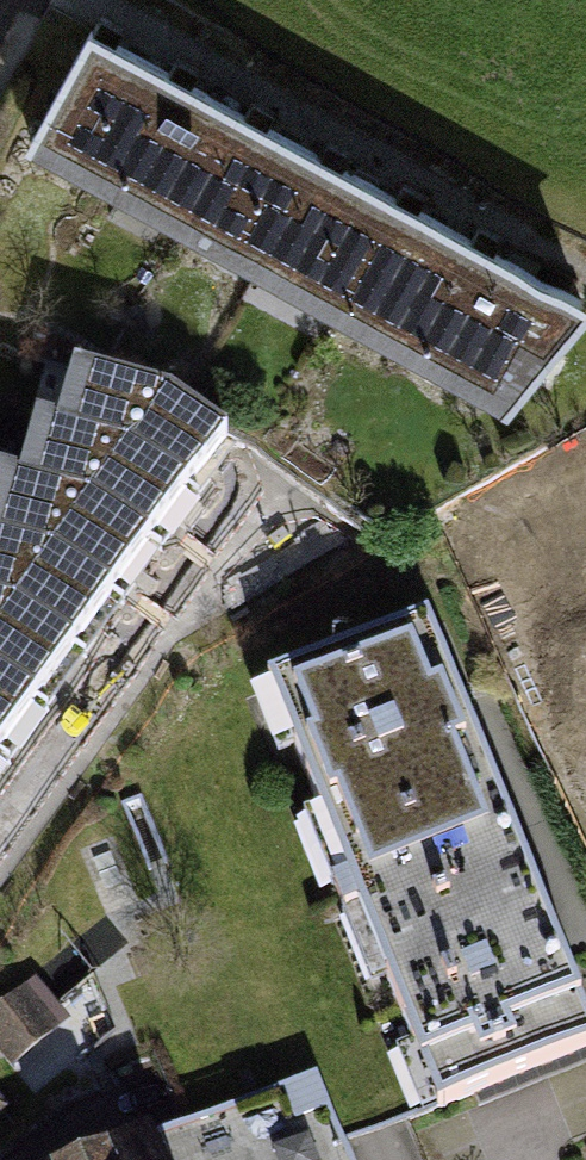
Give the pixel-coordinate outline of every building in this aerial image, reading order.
[(161,102),(75,58),(26,153),(112,197),(161,102)] [(245,144),(161,102),(112,197),(196,240),(245,144)] [(328,186),(245,144),(196,240),(279,282),(328,186)] [(414,230),(328,186),(279,282),(365,326),(414,230)] [(493,271),(414,230),(365,326),(444,366),(493,271)] [(493,271),(444,366),(514,402),(563,307),(493,271)] [(87,461),(171,522),(207,472),(123,412),(87,461)] [(171,522),(87,461),(50,511),(136,572),(171,522)] [(136,572),(50,511),(12,565),(98,626),(136,572)] [(12,565),(0,581),(0,638),(60,679),(98,626),(12,565)] [(267,686),(349,890),(514,824),(432,621),(267,686)] [(0,638),(0,718),(22,733),(60,679),(0,638)] [(0,718),(0,764),(22,733),(0,718)] [(349,890),(433,1101),(585,1040),(585,1004),(514,824),(349,890)] [(77,1004),(41,962),(0,997),(0,1028),(21,1052),(77,1004)] [(152,1159),(345,1159),(317,1092),(152,1159)] [(0,1102),(0,1123),(10,1114),(0,1102)]
